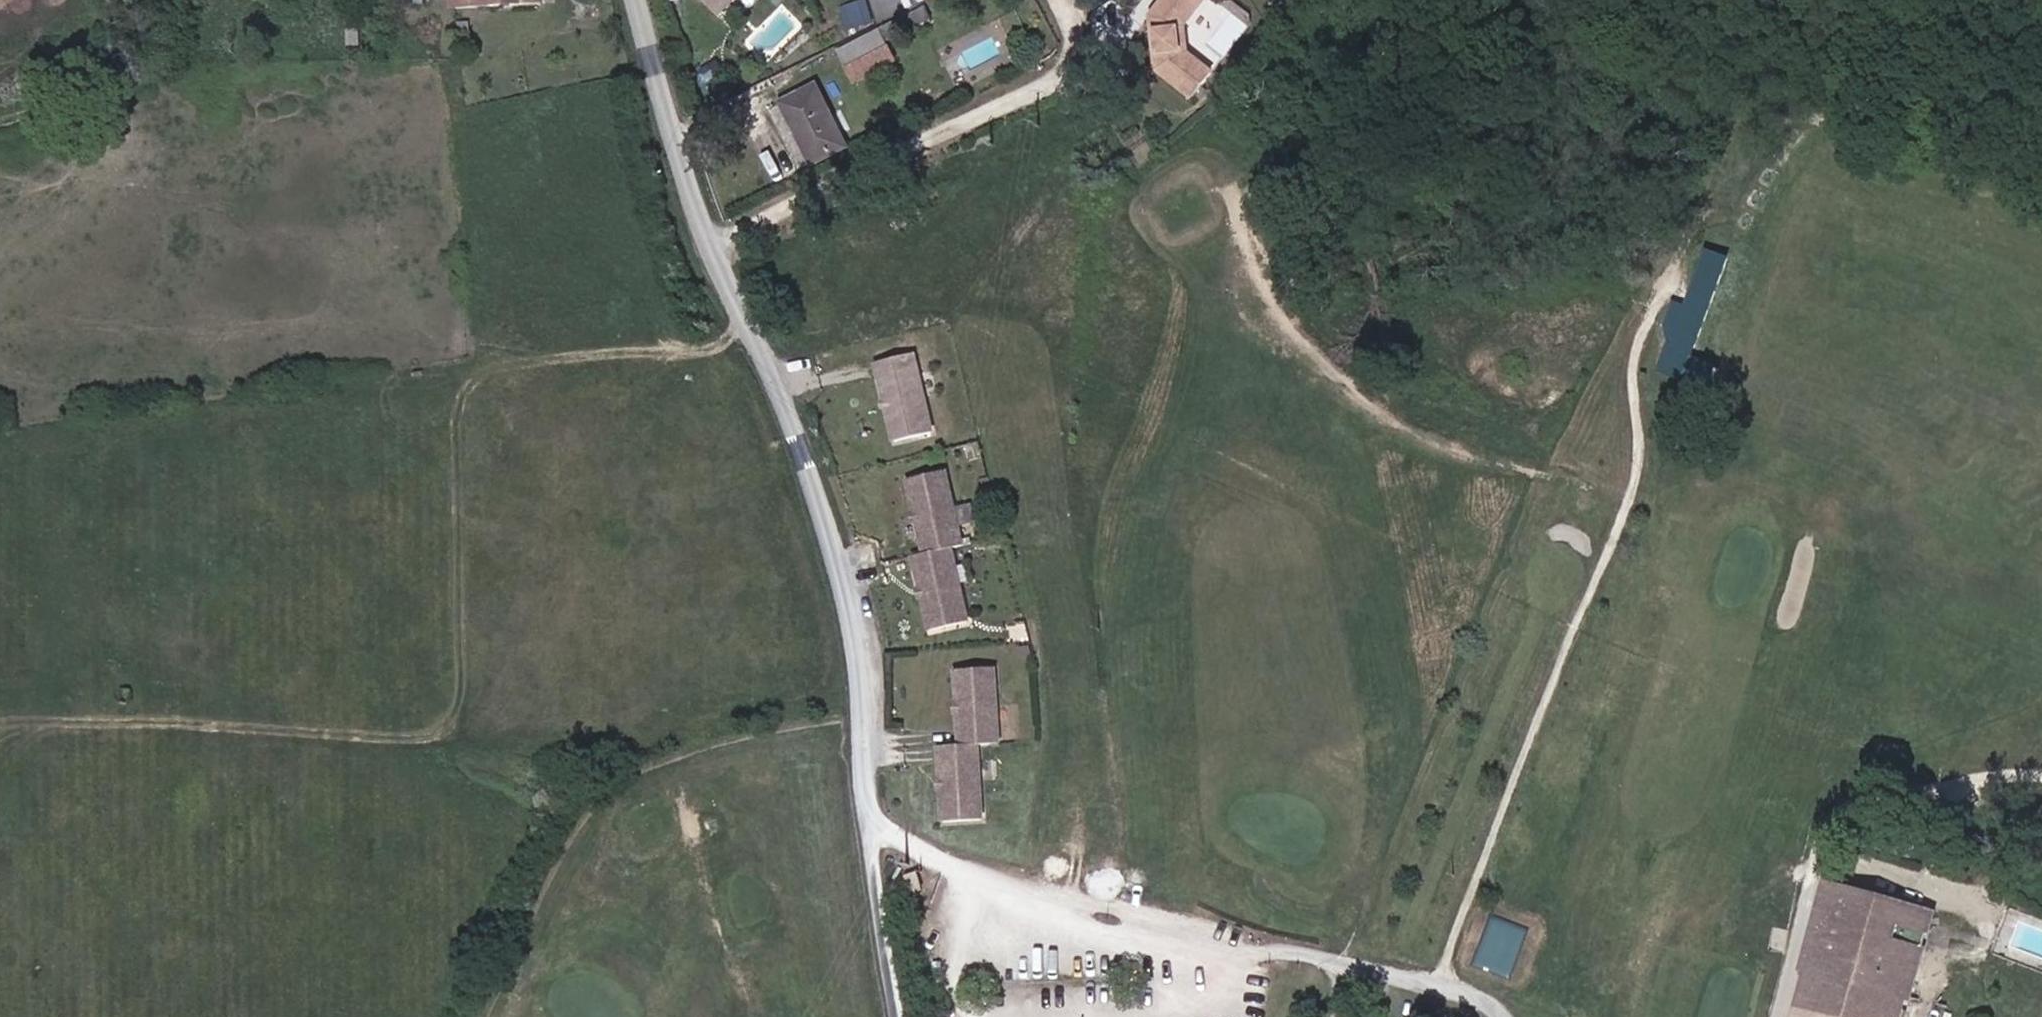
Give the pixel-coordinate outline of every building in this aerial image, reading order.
[(467,11),(557,5),(556,0),(466,0),(467,11)] [(742,0),(706,0),(727,18),(742,0)] [(1189,108),(1213,79),(1186,56),(1181,56),(1182,31),(1185,31),(1211,0),(1168,0),(1152,19),(1152,34),(1158,39),(1157,60),(1153,64),(1154,77),(1189,108)] [(886,30),(893,45),(939,20),(931,8),(886,30)] [(858,74),(898,57),(893,45),(886,30),(846,50),(858,74)] [(807,170),(846,150),(814,85),(774,107),(807,170)] [(1738,273),(1722,266),(1694,327),(1679,320),(1672,335),(1680,339),(1667,368),(1690,377),(1738,273)] [(917,350),(873,360),(891,440),(935,430),(917,350)] [(945,549),(977,541),(958,470),(919,481),(936,551),(910,559),(927,631),(963,621),(945,549)] [(978,746),(1001,744),(999,673),(964,674),(965,746),(946,746),(948,816),(980,815),(978,746)] [(1843,893),(1818,978),(1825,980),(1814,1016),(1914,1016),(1917,1007),(1922,1008),(1946,921),(1843,893)]
